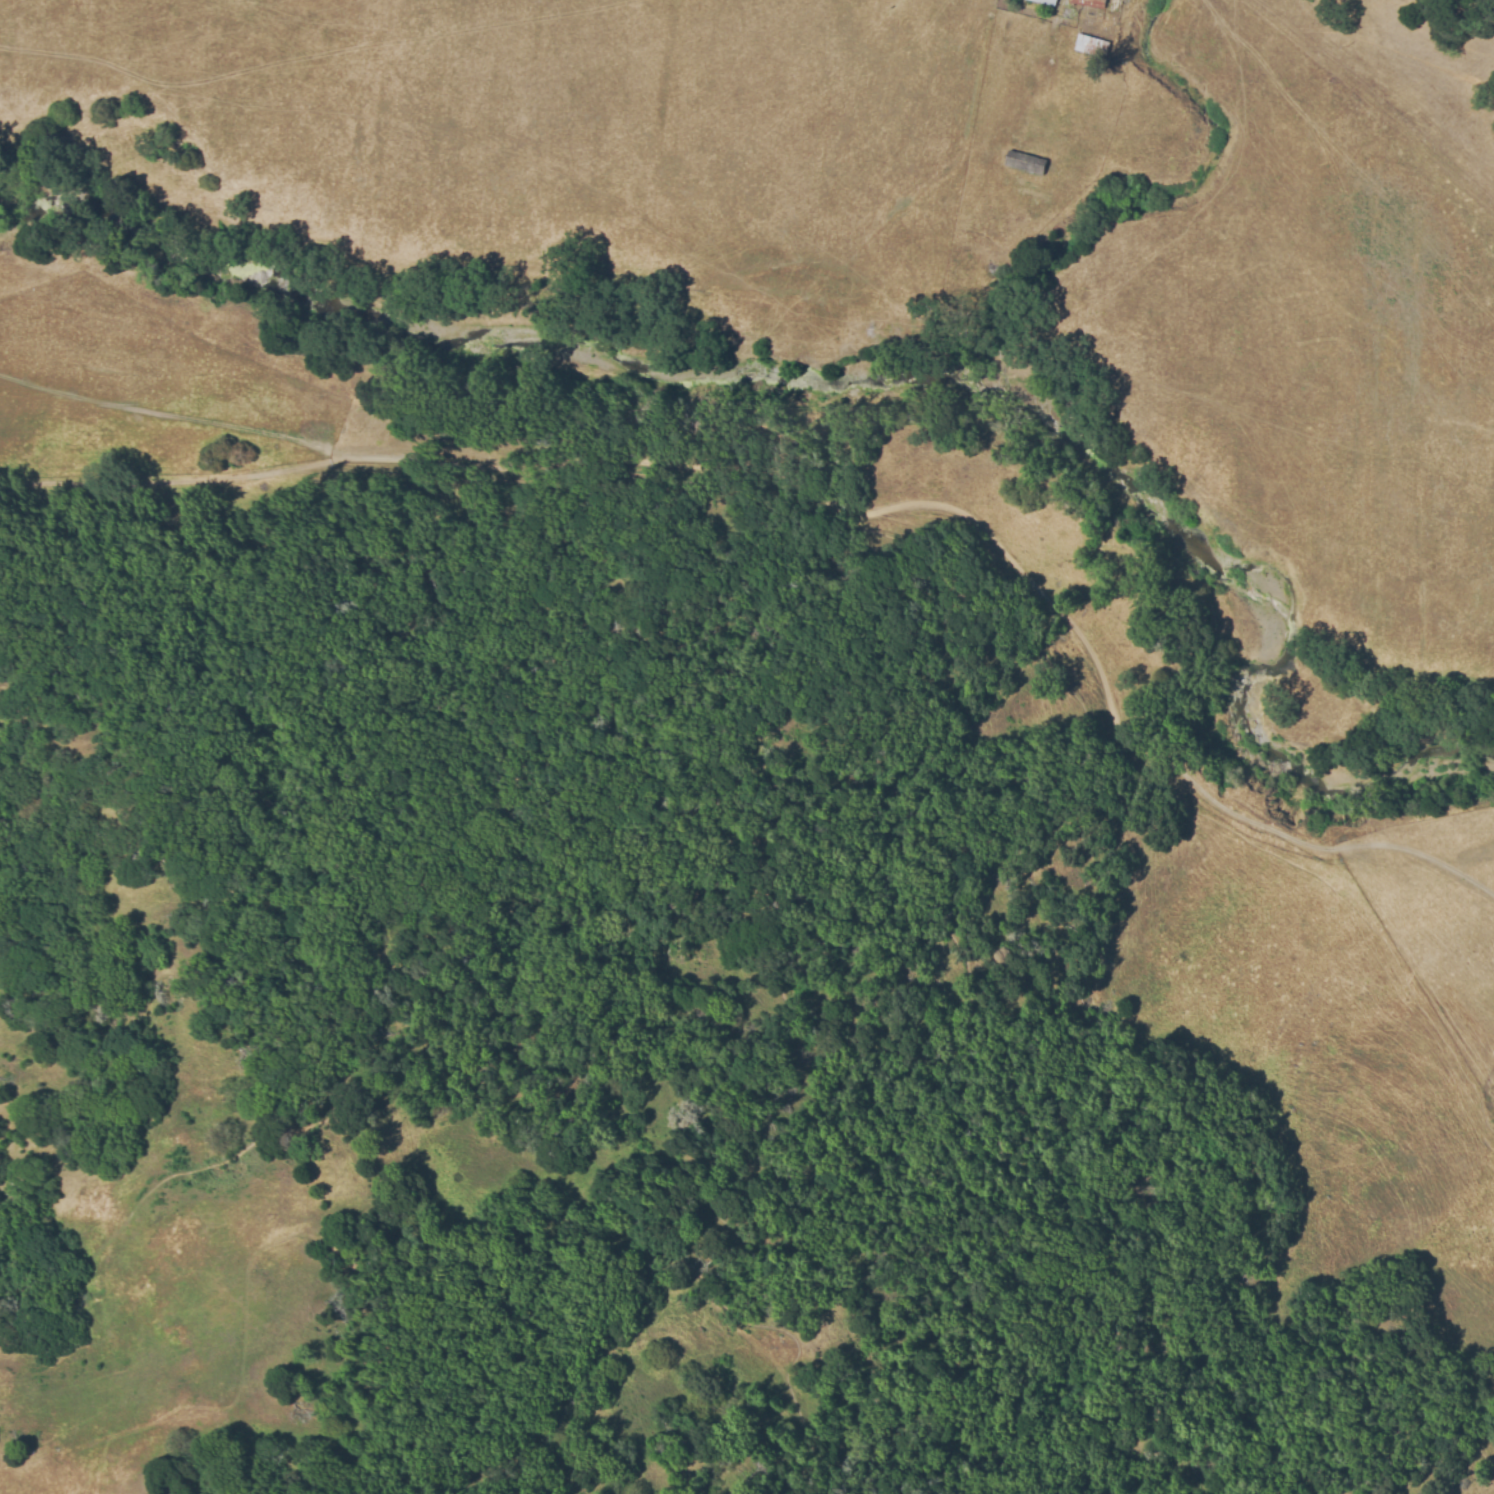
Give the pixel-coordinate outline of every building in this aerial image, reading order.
[(1024,1),(1024,0),(1057,0),(1055,8),(1024,1)] [(1080,33),(1112,43),(1107,61),(1074,52),(1080,33)] [(1011,152),(1048,162),(1044,176),(1007,165),(1011,152)]
